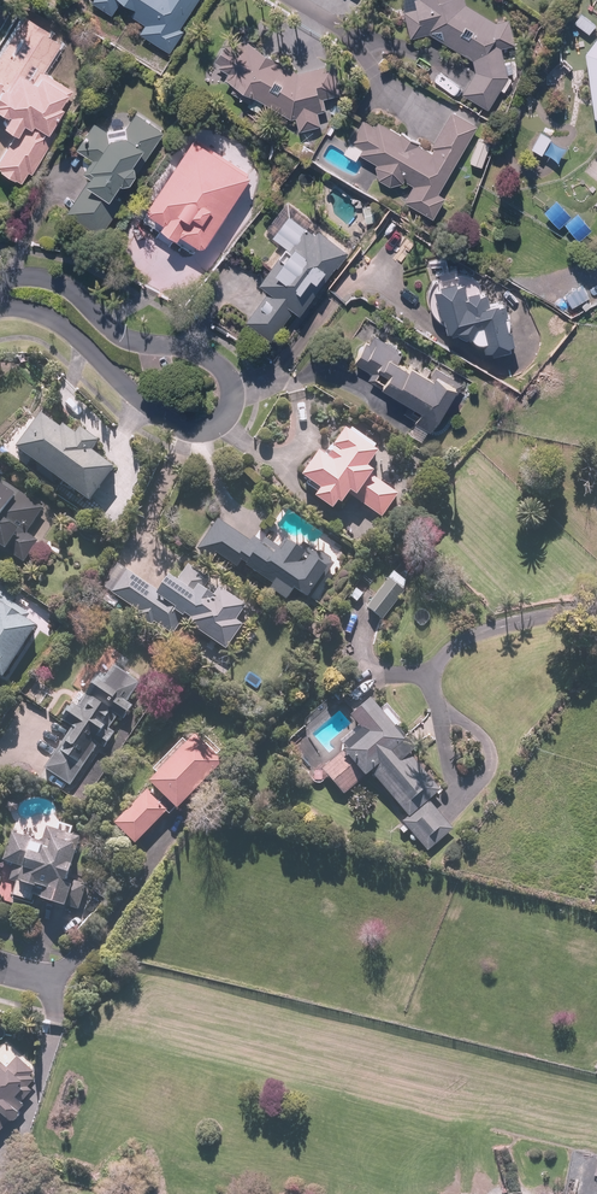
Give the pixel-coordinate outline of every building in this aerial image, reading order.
[(173,53),(186,31),(182,29),(199,0),(83,0),(173,53)] [(511,19),(498,22),(467,3),(466,0),(404,0),(403,1),(412,34),(431,33),(476,60),(478,71),(465,93),(488,107),(508,74),(503,49),(517,44),(511,19)] [(582,12),(574,21),(590,35),(596,26),(596,25),(582,12)] [(19,132),(0,163),(0,169),(22,182),(28,171),(32,174),(56,135),(49,131),(64,107),(60,105),(71,87),(45,71),(62,43),(49,35),(52,30),(25,14),(0,54),(0,111),(7,116),(3,122),(19,132)] [(253,104),(257,99),(296,119),(302,132),(324,125),(342,97),(334,65),(298,73),(247,39),(242,46),(232,39),(215,65),(225,72),(222,76),(236,86),(233,91),(253,104)] [(441,193),(479,126),(453,112),(433,147),(436,148),(434,152),(419,143),(421,140),(402,130),(401,133),(380,121),(377,126),(365,119),(345,153),(358,160),(361,154),(378,164),(377,167),(380,178),(392,185),(404,182),(405,179),(415,185),(405,202),(434,218),(447,196),(441,193)] [(115,198),(125,181),(126,182),(134,182),(140,172),(138,163),(137,163),(148,146),(154,151),(167,131),(138,113),(129,126),(117,118),(109,130),(96,122),(79,149),(93,158),(86,170),(93,175),(71,210),(105,232),(123,203),(115,198)] [(552,138),(542,132),(532,148),(543,154),(552,138)] [(254,173),(197,136),(152,204),(153,210),(168,221),(165,225),(182,236),(184,232),(203,244),(209,243),(254,173)] [(572,217),(557,201),(545,213),(560,229),(572,217)] [(270,291),(249,319),(273,338),(296,308),(302,313),(338,266),(339,267),(350,252),(353,248),(324,225),(321,229),(320,229),(316,233),(291,214),(275,236),(289,247),(262,282),(267,286),(266,288),(270,291)] [(592,231),(578,214),(565,225),(579,242),(592,231)] [(445,286),(438,288),(444,314),(447,314),(451,328),(455,327),(455,330),(469,338),(472,333),(486,342),(488,348),(495,347),(496,351),(499,350),(500,352),(513,349),(512,343),(518,341),(508,301),(502,302),(502,300),(494,302),(490,289),(484,290),(483,287),(471,290),(472,293),(470,294),(467,281),(461,282),(460,278),(444,282),(445,286)] [(591,295),(584,285),(567,296),(573,306),(591,295)] [(371,343),(369,341),(356,362),(374,372),(370,378),(384,387),(385,384),(397,391),(393,396),(409,405),(405,412),(417,419),(416,420),(433,431),(459,387),(461,388),(464,383),(437,367),(433,375),(430,373),(431,370),(426,367),(424,370),(415,364),(413,367),(400,360),(405,351),(376,334),(371,343)] [(19,450),(46,469),(41,476),(61,490),(65,484),(93,504),(118,470),(96,454),(102,445),(72,422),(65,431),(44,416),(19,450)] [(322,453),(305,477),(324,491),(318,499),(336,512),(342,504),(345,506),(352,496),(382,517),(399,494),(375,477),(378,473),(371,469),(381,454),(349,431),(337,448),(338,449),(331,459),(322,453)] [(26,566),(42,542),(32,536),(49,512),(0,479),(0,549),(26,566)] [(251,541),(219,519),(198,549),(213,559),(217,553),(238,567),(243,560),(248,564),(247,565),(275,584),(272,588),(288,600),(297,588),(311,598),(335,563),(330,560),(331,558),(320,550),(318,552),(305,543),(304,544),(302,543),(299,547),(289,540),(289,541),(286,539),(280,547),(266,537),(267,535),(260,530),(255,537),(254,537),(251,541)] [(128,570),(112,592),(141,612),(138,615),(150,624),(153,620),(174,635),(185,618),(190,622),(189,623),(227,649),(245,625),(238,620),(248,606),(221,587),(221,588),(219,587),(215,594),(206,587),(211,579),(189,564),(178,580),(171,575),(160,592),(128,570)] [(390,579),(367,607),(383,619),(406,591),(390,579)] [(5,680),(39,629),(30,623),(35,617),(15,603),(20,595),(0,582),(0,677),(5,680)] [(111,737),(107,734),(120,714),(125,717),(133,705),(128,701),(141,682),(114,665),(107,676),(101,673),(78,707),(71,702),(61,718),(73,725),(46,767),(72,784),(97,744),(103,748),(111,737)] [(347,747),(323,769),(345,794),(371,771),(410,815),(403,822),(429,851),(454,828),(430,800),(442,789),(410,753),(416,748),(399,726),(400,725),(401,718),(387,703),(381,708),(372,698),(352,715),(360,724),(341,741),(347,747)] [(197,734),(151,781),(166,795),(161,801),(149,789),(116,823),(136,843),(168,811),(170,813),(178,806),(180,808),(225,761),(197,734)] [(11,831),(2,857),(16,862),(12,875),(21,878),(17,891),(28,895),(30,890),(77,905),(85,878),(68,872),(81,835),(46,824),(42,838),(38,840),(11,831)] [(12,1119),(16,1122),(24,1114),(20,1110),(26,1103),(18,1096),(26,1088),(29,1084),(30,1085),(35,1080),(31,1076),(35,1072),(17,1054),(4,1068),(0,1064),(0,1132),(12,1119)]
